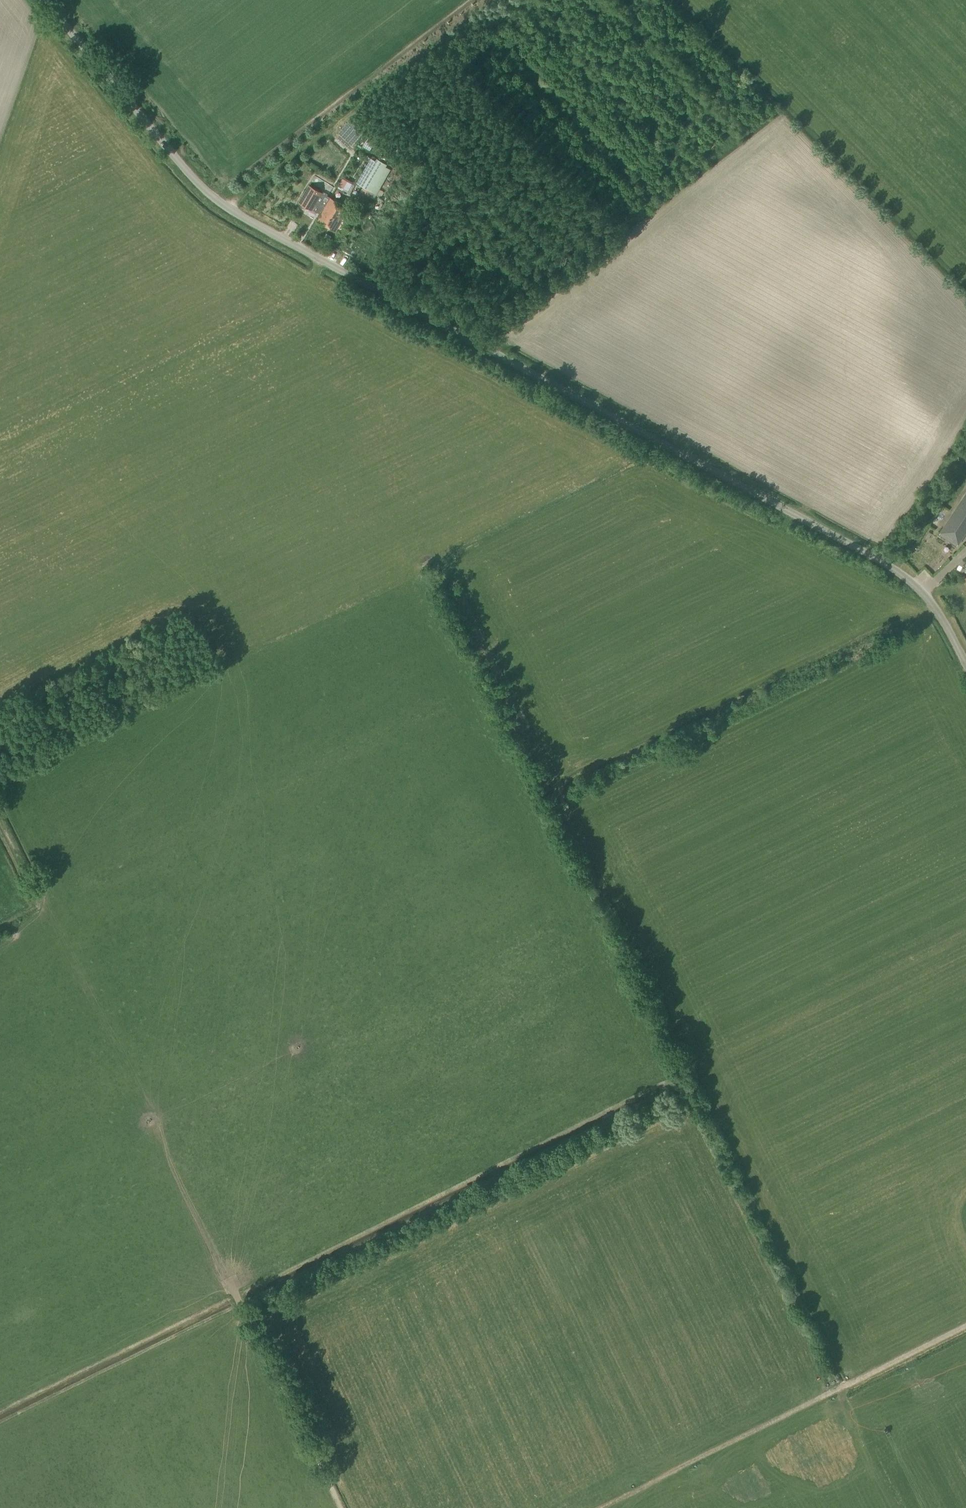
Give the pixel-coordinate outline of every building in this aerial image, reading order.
[(352,140),(363,133),(358,125),(347,132),(352,140)] [(380,145),(377,152),(382,154),(385,147),(380,145)] [(376,194),(392,168),(372,156),(357,183),(376,194)] [(321,193),(309,186),(300,203),(312,210),(313,208),(322,213),(317,221),(335,231),(348,209),(330,198),(326,206),(317,201),(321,193)] [(965,531),(965,494),(940,534),(956,546),(965,531)]
